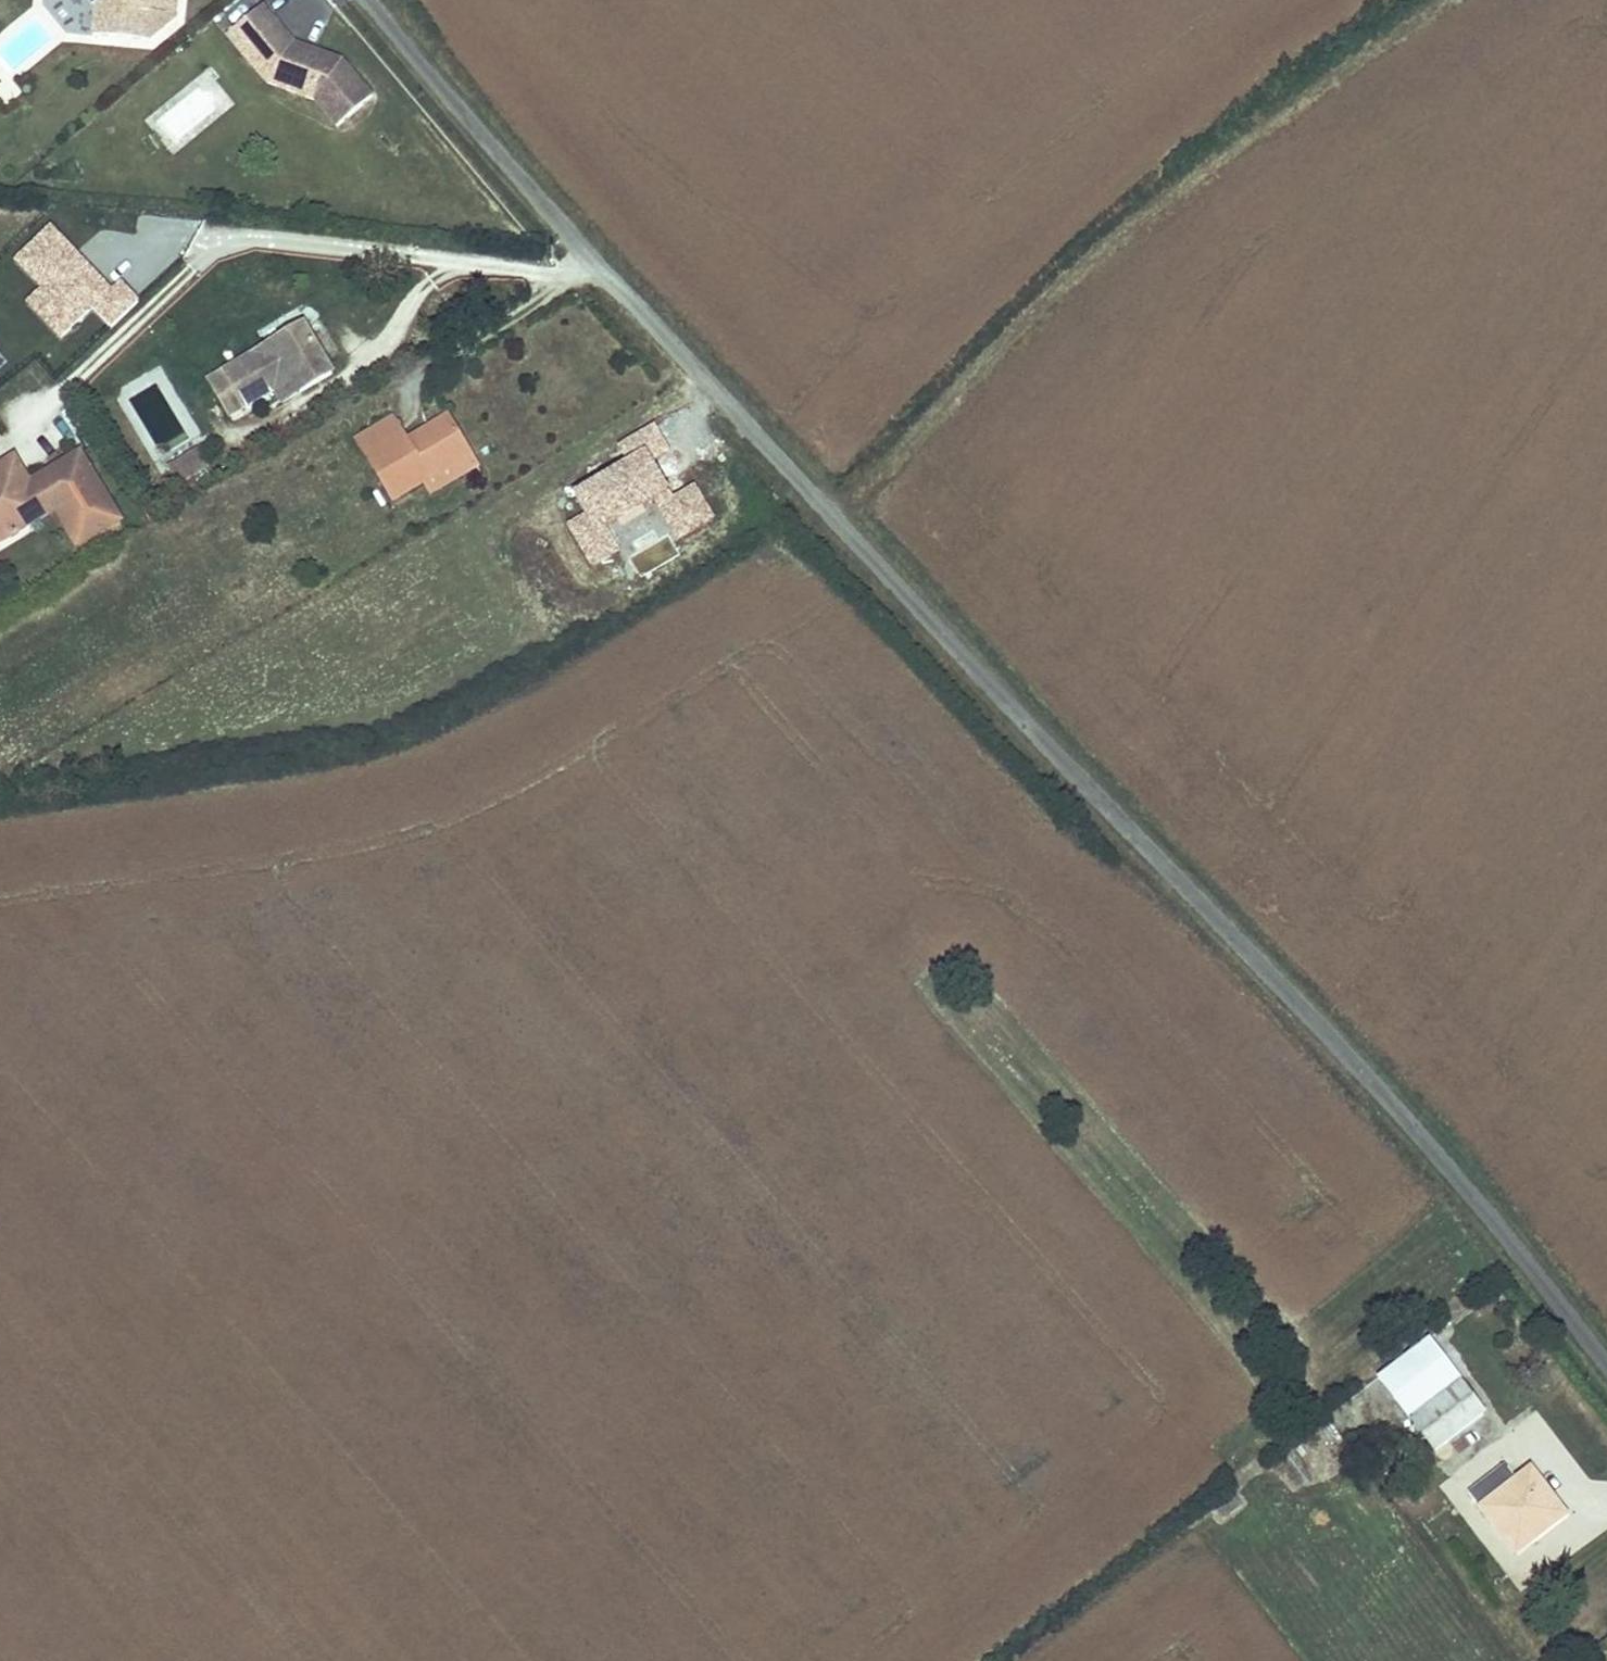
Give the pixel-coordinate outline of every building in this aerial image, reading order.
[(90,0),(41,0),(41,1),(67,32),(93,34),(95,6),(90,0)] [(176,0),(90,0),(95,6),(93,34),(148,37),(148,29),(157,29),(166,21),(167,12),(175,12),(176,0)] [(230,37),(247,58),(256,50),(266,51),(277,64),(269,85),(317,101),(339,128),(374,99),(344,62),(286,41),(288,35),(265,8),(230,37)] [(166,21),(175,12),(167,12),(166,21)] [(148,37),(157,29),(148,29),(148,37)] [(256,50),(247,58),(269,85),(277,64),(266,51),(256,50)] [(304,324),(210,380),(230,414),(265,393),(294,376),(302,389),(332,370),(304,324)] [(294,376),(265,393),(273,406),(302,389),(294,376)] [(392,410),(355,432),(365,449),(402,427),(392,410)] [(402,427),(365,449),(394,497),(422,480),(471,451),(449,414),(429,426),(435,436),(415,448),(408,438),(402,427)] [(429,426),(408,438),(415,448),(435,436),(429,426)] [(629,469),(576,500),(588,519),(569,530),(594,573),(622,556),(612,539),(658,513),(678,547),(714,525),(694,490),(672,502),(653,470),(673,459),(656,429),(618,450),(629,469)] [(199,450),(168,469),(179,487),(210,468),(199,450)] [(471,451),(422,480),(432,496),(481,467),(471,451)] [(84,454),(34,484),(24,490),(9,482),(6,487),(0,484),(0,547),(14,539),(15,540),(23,535),(22,534),(31,528),(28,524),(56,507),(58,512),(81,549),(125,522),(84,454)] [(0,469),(0,484),(6,487),(9,482),(24,490),(34,484),(18,458),(0,469)] [(1413,1417),(1451,1388),(1423,1351),(1385,1380),(1413,1417)] [(1451,1388),(1413,1417),(1437,1447),(1484,1411),(1461,1380),(1451,1388)] [(1505,1462),(1468,1489),(1515,1552),(1533,1540),(1526,1530),(1559,1506),(1531,1468),(1517,1478),(1505,1462)] [(1559,1506),(1526,1530),(1533,1540),(1566,1515),(1559,1506)]
